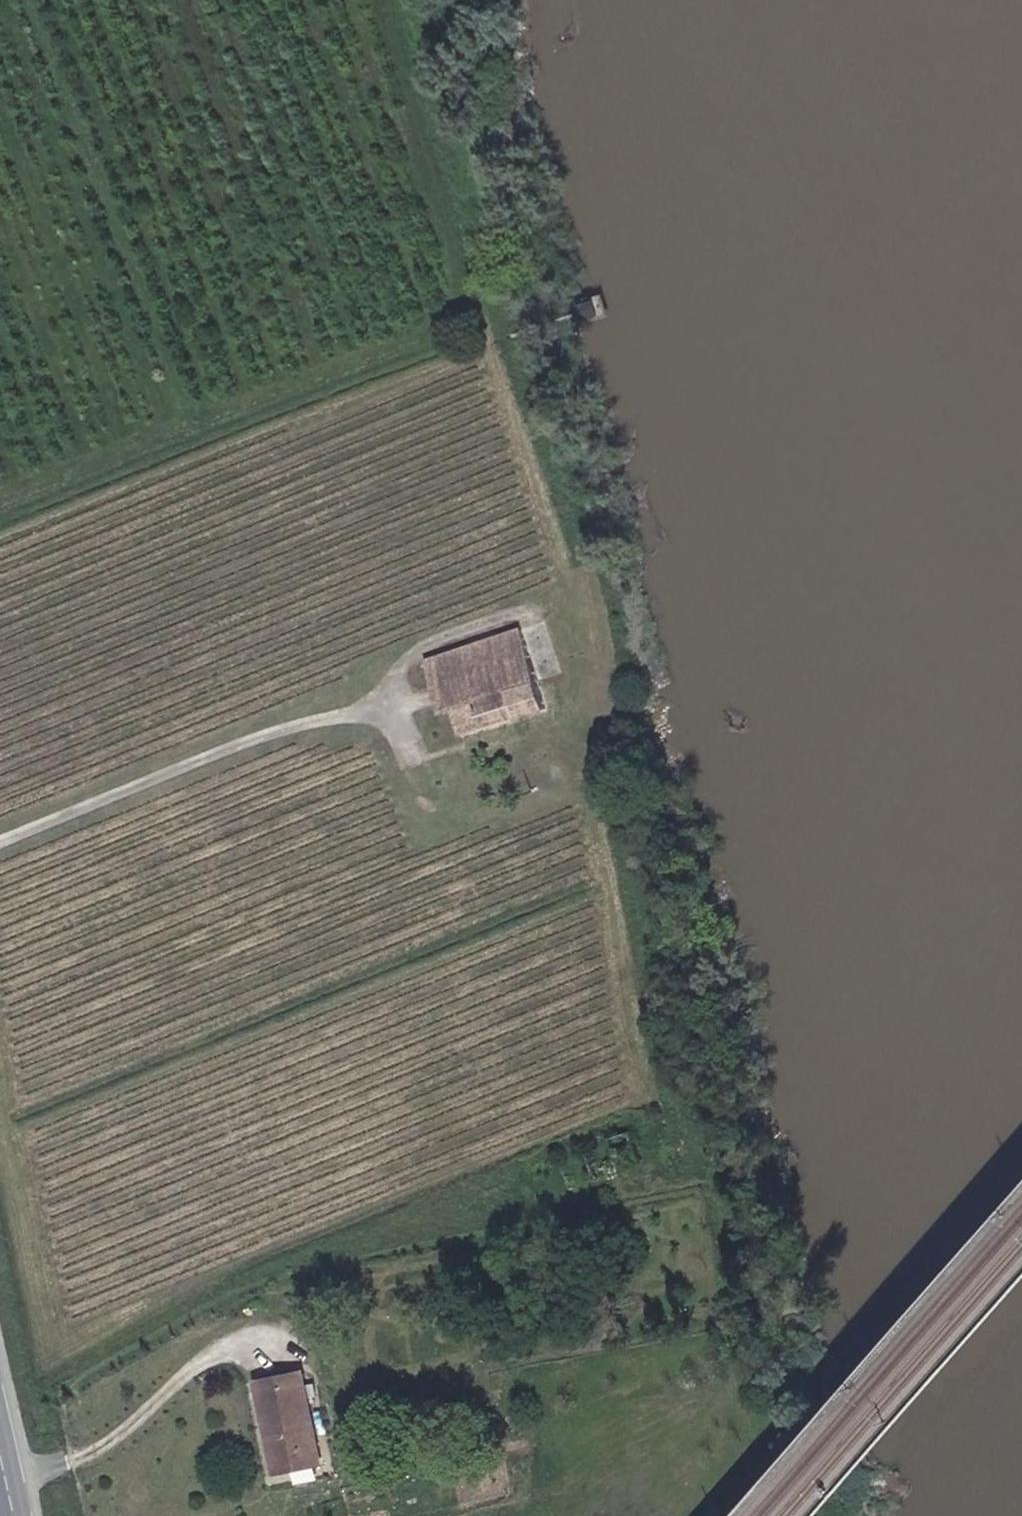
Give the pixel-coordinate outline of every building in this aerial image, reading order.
[(477,739),(557,707),(526,623),(428,660),(435,675),(425,679),(433,699),(449,693),(455,707),(462,704),(477,739)] [(277,1471),(318,1461),(299,1370),(256,1379),(277,1471)]
